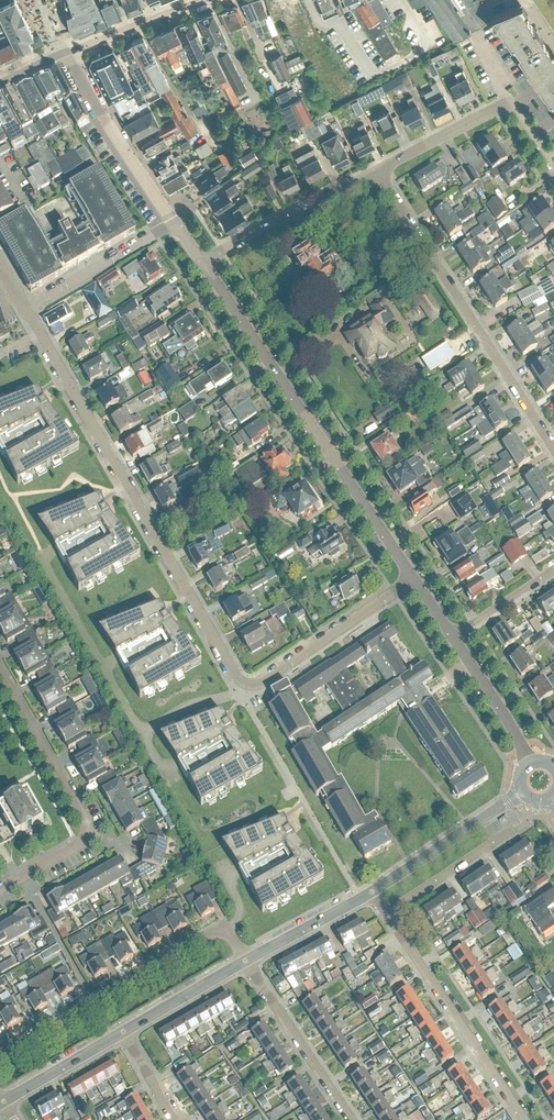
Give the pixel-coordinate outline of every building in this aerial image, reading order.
[(6,26),(8,31),(21,57),(34,51),(27,36),(32,34),(27,23),(20,8),(16,0),(0,0),(0,29),(6,26)] [(65,4),(67,9),(69,19),(70,24),(74,33),(78,34),(106,22),(95,0),(65,0),(65,4)] [(98,1),(106,21),(107,22),(122,15),(115,0),(100,0),(98,1)] [(128,13),(143,7),(140,0),(123,0),(128,13)] [(252,0),(243,0),(243,1),(242,1),(250,19),(254,17),(256,21),(255,22),(258,31),(262,38),(267,37),(264,29),(260,20),(252,0)] [(260,20),(264,29),(267,37),(273,35),(269,26),(266,18),(264,18),(263,14),(267,13),(263,0),(252,0),(260,20)] [(340,0),(316,0),(323,17),(343,8),(340,0)] [(361,2),(355,5),(367,25),(365,27),(384,58),(397,50),(382,23),(375,11),(369,0),(360,0),(361,2)] [(375,11),(382,23),(391,18),(384,6),(381,0),(369,0),(375,11)] [(454,40),(486,18),(494,13),(485,0),(427,0),(454,40)] [(486,18),(486,19),(492,16),(511,43),(513,41),(519,51),(517,52),(548,99),(551,97),(553,102),(553,56),(518,3),(494,13),(486,18)] [(245,37),(251,35),(237,6),(235,4),(228,7),(228,6),(226,7),(224,6),(221,8),(220,10),(219,10),(227,29),(236,25),(237,28),(240,26),(245,37)] [(198,15),(211,43),(217,55),(218,55),(237,92),(246,88),(227,51),(230,49),(225,37),(225,36),(213,10),(198,15)] [(192,18),(174,25),(175,25),(181,38),(183,37),(188,48),(194,61),(208,85),(227,76),(212,45),(205,49),(192,18)] [(183,44),(174,25),(149,35),(160,56),(171,76),(182,93),(197,115),(200,114),(201,116),(209,113),(202,101),(203,100),(195,87),(183,63),(190,60),(184,49),(186,48),(184,44),(183,44)] [(21,57),(8,31),(0,35),(0,67),(21,57)] [(290,36),(285,38),(288,45),(293,43),(290,36)] [(196,131),(197,128),(186,111),(182,103),(180,105),(170,86),(155,58),(144,37),(133,41),(157,86),(175,118),(179,124),(182,129),(186,137),(196,131)] [(160,93),(153,79),(133,41),(119,47),(138,82),(139,85),(147,99),(160,93)] [(440,56),(447,53),(449,57),(451,61),(456,59),(458,63),(464,60),(458,47),(456,44),(438,53),(440,56)] [(147,99),(139,85),(133,88),(115,53),(113,49),(92,58),(90,64),(108,101),(113,98),(125,121),(124,122),(132,137),(159,122),(147,99)] [(269,59),(278,78),(290,73),(280,53),(269,59)] [(285,60),(290,71),(304,65),(299,53),(285,60)] [(432,75),(438,72),(432,60),(426,63),(432,75)] [(460,101),(475,93),(462,68),(455,72),(459,79),(451,84),(460,101)] [(89,126),(88,123),(77,100),(63,74),(63,75),(58,73),(49,77),(64,104),(77,128),(78,128),(79,132),(89,126)] [(407,89),(413,86),(407,74),(401,77),(407,89)] [(63,104),(49,77),(33,83),(46,106),(61,131),(69,126),(59,107),(63,104)] [(239,100),(227,77),(220,80),(232,104),(239,100)] [(443,93),(440,88),(436,80),(430,83),(432,87),(423,92),(434,114),(450,106),(443,93)] [(61,131),(46,106),(33,83),(16,91),(25,108),(35,127),(34,127),(43,141),(61,131)] [(385,91),(381,84),(375,87),(379,95),(385,91)] [(43,143),(39,136),(26,114),(13,90),(2,96),(22,131),(28,142),(34,139),(38,146),(30,150),(47,177),(51,174),(54,180),(62,175),(58,167),(55,162),(49,151),(44,143),(43,143)] [(364,93),(356,96),(358,99),(360,104),(368,100),(364,93)] [(409,126),(424,118),(416,102),(416,103),(412,95),(407,97),(411,105),(401,110),(409,126)] [(0,97),(0,134),(5,142),(8,141),(12,147),(24,140),(0,96),(0,97)] [(312,117),(302,96),(278,108),(288,129),(312,117)] [(357,114),(363,110),(360,104),(358,99),(351,102),(357,114)] [(388,110),(372,119),(377,129),(381,127),(386,138),(399,132),(388,110)] [(325,123),(330,120),(325,111),(320,114),(325,123)] [(317,115),(312,118),(306,121),(313,136),(322,132),(317,123),(317,115)] [(161,133),(178,124),(173,116),(160,123),(162,125),(158,128),(161,133)] [(313,136),(306,121),(300,124),(308,139),(313,136)] [(359,152),(375,144),(367,130),(363,122),(357,125),(361,133),(352,138),(359,152)] [(257,134),(253,127),(249,129),(254,137),(257,134)] [(165,138),(175,133),(172,128),(143,144),(144,146),(143,147),(144,148),(143,151),(145,154),(145,153),(147,154),(148,155),(168,144),(165,138)] [(337,131),(329,135),(322,139),(329,152),(335,164),(350,157),(344,145),(337,131)] [(272,139),(276,148),(283,144),(279,136),(272,139)] [(492,171),(504,163),(507,161),(499,151),(491,139),(483,145),(480,147),(477,149),(492,171)] [(201,156),(212,149),(206,140),(195,147),(201,156)] [(185,150),(191,146),(188,141),(182,145),(185,150)] [(0,149),(0,157),(9,151),(6,146),(0,149)] [(234,157),(228,147),(218,153),(223,163),(234,157)] [(83,165),(85,163),(91,160),(84,148),(75,154),(83,165)] [(309,178),(325,170),(317,155),(317,156),(313,148),(307,151),(311,159),(302,164),(309,178)] [(246,164),(257,157),(253,149),(241,156),(246,164)] [(63,177),(74,170),(76,169),(83,165),(75,154),(73,150),(55,162),(58,167),(62,175),(63,177)] [(178,153),(175,156),(174,156),(171,151),(159,158),(162,161),(155,165),(157,168),(156,169),(161,177),(179,167),(175,161),(181,157),(178,153)] [(263,165),(259,158),(240,170),(245,177),(263,165)] [(278,176),(272,162),(266,164),(272,179),(278,176)] [(285,190),(299,183),(293,171),(288,162),(282,165),(287,174),(279,178),(285,190)] [(85,163),(83,165),(76,169),(74,170),(75,171),(78,178),(90,171),(85,163)] [(492,171),(489,172),(491,175),(494,180),(500,176),(508,187),(509,188),(521,180),(525,177),(522,173),(517,164),(508,170),(504,163),(492,171)] [(217,177),(227,170),(224,164),(214,171),(213,170),(207,174),(197,181),(201,186),(199,186),(203,193),(205,192),(205,193),(221,183),(217,177)] [(445,173),(443,173),(442,171),(438,165),(434,168),(413,181),(422,194),(428,190),(442,181),(443,184),(450,183),(449,171),(445,172),(445,173)] [(38,191),(50,185),(39,166),(27,172),(38,191)] [(192,171),(196,178),(207,171),(204,166),(200,168),(199,167),(192,171)] [(170,191),(188,181),(180,167),(161,178),(170,191)] [(472,185),(478,182),(479,181),(471,168),(464,172),(472,185)] [(464,186),(470,182),(468,180),(461,169),(460,169),(455,173),(464,186)] [(75,171),(74,170),(63,177),(68,185),(79,178),(78,178),(75,171)] [(0,230),(0,240),(5,249),(8,254),(18,271),(21,277),(27,286),(32,295),(38,291),(37,290),(61,276),(60,275),(67,271),(68,272),(77,266),(88,260),(105,250),(129,236),(135,233),(131,226),(126,217),(122,211),(112,194),(109,189),(104,179),(100,173),(94,176),(70,190),(95,233),(78,243),(69,226),(58,232),(68,249),(51,259),(26,215),(2,229),(0,230)] [(19,205),(17,201),(11,204),(3,189),(9,186),(4,178),(0,180),(0,216),(14,209),(13,208),(19,205)] [(269,197),(277,193),(270,180),(262,184),(269,197)] [(229,194),(239,188),(235,182),(225,188),(219,192),(219,193),(209,199),(213,204),(211,205),(215,211),(217,210),(217,211),(233,201),(229,194)] [(478,182),(472,185),(472,186),(476,193),(483,188),(480,185),(479,182),(478,182)] [(473,189),(471,186),(470,184),(459,191),(462,196),(473,189)] [(57,195),(44,202),(49,213),(63,207),(57,195)] [(243,212),(252,206),(248,199),(221,217),(226,224),(225,226),(228,230),(230,230),(231,231),(248,220),(243,212)] [(508,213),(497,199),(486,207),(496,221),(508,213)] [(527,222),(520,226),(523,231),(550,213),(541,201),(527,210),(521,214),(527,222)] [(442,227),(464,212),(461,207),(454,212),(455,214),(452,216),(447,207),(434,215),(442,227)] [(464,212),(442,227),(449,238),(462,231),(457,224),(460,223),(462,225),(474,217),(468,210),(464,213),(464,212)] [(482,215),(483,218),(477,222),(480,227),(491,220),(488,215),(485,210),(482,212),(484,214),(482,215)] [(523,231),(526,236),(538,228),(544,236),(553,229),(553,220),(550,213),(523,231)] [(500,231),(510,224),(506,218),(496,225),(500,231)] [(495,226),(491,220),(480,227),(484,233),(495,226)] [(332,248),(345,239),(337,227),(325,236),(332,248)] [(465,263),(487,249),(483,244),(481,245),(477,239),(470,243),(469,243),(457,251),(465,263)] [(539,250),(550,246),(547,239),(536,243),(539,250)] [(328,287),(326,284),(346,270),(340,261),(338,262),(332,252),(319,260),(309,246),(291,257),(297,267),(296,267),(301,274),(303,272),(308,280),(307,281),(314,292),(316,291),(318,293),(322,294),(327,291),(328,287)] [(499,266),(514,256),(508,247),(498,253),(499,256),(495,259),(499,266)] [(523,248),(514,254),(513,254),(515,257),(517,260),(526,253),(523,248)] [(487,249),(465,263),(472,275),(485,267),(484,266),(490,263),(486,256),(490,254),(487,249)] [(526,262),(534,257),(530,251),(517,260),(524,270),(529,266),(526,262)] [(152,257),(137,267),(135,264),(122,273),(128,281),(133,278),(141,290),(146,287),(163,276),(155,264),(156,263),(152,257)] [(517,260),(515,257),(500,266),(503,272),(518,262),(517,260)] [(95,282),(96,283),(103,294),(110,289),(108,286),(120,278),(115,270),(95,282)] [(506,278),(496,285),(492,278),(480,286),(487,298),(509,284),(506,278)] [(532,284),(542,299),(553,293),(553,287),(553,286),(552,286),(549,280),(540,285),(538,281),(532,284)] [(512,289),(509,284),(487,298),(495,309),(507,302),(501,293),(504,291),(506,293),(512,289)] [(173,294),(168,286),(146,301),(151,309),(150,312),(154,318),(157,318),(158,320),(167,313),(166,311),(181,301),(176,292),(173,294)] [(520,303),(536,295),(532,288),(517,296),(520,303)] [(410,300),(416,309),(419,307),(430,323),(443,315),(426,289),(410,300)] [(545,298),(548,303),(553,300),(553,293),(545,298)] [(99,321),(112,313),(104,299),(90,307),(99,321)] [(120,320),(138,308),(133,301),(115,313),(120,320)] [(386,354),(395,349),(388,338),(383,341),(377,331),(394,320),(382,302),(371,309),(375,316),(345,336),(352,348),(356,346),(367,363),(376,357),(378,360),(382,361),(386,358),(387,355),(386,354)] [(61,309),(43,319),(46,323),(49,329),(67,318),(72,315),(66,304),(60,307),(61,309)] [(535,310),(531,312),(535,318),(550,310),(547,304),(545,305),(535,310)] [(9,338),(3,328),(5,327),(0,311),(0,343),(9,338)] [(114,313),(108,317),(96,324),(99,330),(118,319),(114,313)] [(177,337),(197,324),(195,322),(190,314),(171,327),(169,329),(175,339),(177,337)] [(138,337),(125,317),(118,322),(131,342),(138,337)] [(529,336),(541,328),(538,323),(526,330),(521,324),(507,333),(515,345),(529,336)] [(148,350),(169,336),(161,324),(132,342),(139,352),(146,347),(148,350)] [(199,327),(197,324),(163,347),(170,357),(184,348),(188,353),(196,348),(193,342),(204,335),(199,327)] [(529,336),(515,345),(522,357),(537,348),(532,341),(539,337),(541,339),(543,337),(542,335),(544,334),(541,328),(529,336)] [(83,345),(92,340),(89,335),(80,340),(81,340),(69,347),(77,361),(89,354),(83,345)] [(444,347),(418,364),(426,377),(452,360),(444,347)] [(545,361),(531,370),(539,382),(553,372),(553,360),(552,357),(545,361)] [(105,367),(110,365),(106,358),(101,361),(101,360),(83,370),(90,383),(108,373),(105,367)] [(136,374),(148,367),(144,360),(132,368),(136,374)] [(125,362),(119,365),(123,372),(129,369),(125,363),(125,362)] [(447,378),(451,384),(444,389),(448,395),(455,390),(476,377),(468,365),(447,378)] [(164,388),(176,380),(167,367),(155,375),(164,388)] [(205,375),(189,386),(197,398),(206,392),(204,389),(211,384),(215,390),(231,379),(231,378),(232,377),(229,371),(227,372),(223,367),(207,377),(205,375)] [(539,382),(546,394),(553,389),(553,372),(539,382)] [(476,377),(455,390),(458,395),(464,391),(463,389),(466,387),(472,397),(484,389),(476,377)] [(129,386),(122,390),(121,387),(113,392),(110,387),(97,395),(106,410),(118,402),(119,403),(127,398),(125,394),(131,390),(129,386)] [(154,397),(151,392),(140,398),(142,403),(154,397)] [(232,414),(247,403),(247,402),(247,400),(245,397),(243,397),(240,392),(224,402),(215,409),(219,414),(223,421),(232,414)] [(0,407),(0,438),(8,433),(9,435),(24,427),(25,429),(40,420),(49,436),(6,460),(17,485),(67,457),(74,449),(73,443),(36,393),(0,407)] [(478,426),(499,413),(491,401),(479,409),(473,413),(478,420),(475,422),(469,425),(472,430),(475,428),(478,426)] [(186,423),(200,414),(193,403),(178,412),(186,423)] [(232,414),(223,421),(220,423),(224,429),(237,421),(241,427),(256,416),(255,415),(256,413),(254,409),(254,410),(251,409),(247,403),(232,414)] [(373,417),(378,425),(394,415),(389,407),(373,417)] [(470,408),(458,416),(457,415),(443,424),(447,430),(473,413),(470,408)] [(418,418),(412,409),(390,424),(396,433),(418,418)] [(132,411),(126,414),(125,413),(111,420),(120,435),(133,427),(141,422),(138,417),(130,421),(128,418),(134,414),(132,411)] [(442,423),(452,417),(448,411),(439,418),(442,423)] [(507,425),(499,413),(478,426),(475,428),(482,440),(494,432),(495,433),(507,425)] [(260,439),(268,434),(264,428),(265,426),(263,423),(261,422),(260,421),(233,439),(239,448),(244,445),(248,450),(261,441),(260,439)] [(158,422),(147,428),(150,434),(151,435),(163,428),(159,422),(158,422)] [(137,439),(125,445),(133,459),(138,456),(141,461),(155,452),(145,434),(137,439)] [(391,444),(399,439),(395,434),(388,439),(388,438),(371,449),(377,458),(376,460),(378,463),(380,463),(381,465),(398,454),(391,444)] [(501,463),(522,449),(514,437),(502,445),(509,454),(506,456),(504,454),(498,458),(501,463)] [(466,460),(476,453),(481,450),(476,441),(460,451),(466,460)] [(170,456),(181,449),(177,443),(166,449),(170,456)] [(280,448),(262,460),(263,462),(256,468),(252,461),(233,474),(237,480),(232,484),(236,489),(243,484),(246,488),(261,478),(259,476),(268,470),(277,484),(288,477),(284,471),(292,465),(282,452),(280,448)] [(530,462),(522,449),(501,463),(491,470),(496,478),(511,469),(508,465),(513,462),(518,469),(530,462)] [(470,466),(485,456),(481,451),(467,460),(470,466)] [(419,490),(432,481),(423,469),(426,467),(422,462),(420,464),(416,458),(405,466),(388,477),(391,482),(396,490),(399,495),(415,484),(419,490)] [(221,474),(219,475),(218,476),(221,480),(240,468),(234,460),(218,470),(221,474)] [(168,466),(164,468),(158,472),(153,463),(140,470),(149,486),(162,478),(172,472),(168,466)] [(182,485),(197,477),(193,469),(177,478),(182,485)] [(206,478),(210,485),(219,479),(216,473),(206,478)] [(522,499),(544,484),(537,473),(525,481),(530,489),(527,491),(526,489),(519,494),(522,499)] [(492,484),(496,490),(509,482),(505,475),(492,484)] [(437,479),(432,483),(420,490),(423,494),(407,504),(410,510),(409,510),(413,516),(414,515),(415,516),(418,513),(419,514),(427,509),(427,508),(431,505),(427,499),(438,492),(437,491),(443,487),(437,479)] [(552,496),(544,484),(522,499),(525,504),(531,500),(535,507),(552,496)] [(183,502),(177,492),(174,485),(167,489),(166,488),(154,495),(163,510),(174,504),(175,507),(183,502)] [(298,517),(316,505),(311,498),(312,494),(308,493),(304,487),(286,499),(280,490),(262,502),(266,509),(273,505),(277,511),(288,503),(298,517)] [(493,501),(504,494),(500,488),(489,495),(493,501)] [(451,500),(460,494),(456,489),(448,494),(451,500)] [(476,510),(467,496),(451,506),(460,520),(476,510)] [(97,500),(38,524),(49,541),(50,540),(55,549),(69,540),(70,542),(85,534),(86,536),(101,527),(110,543),(67,567),(79,592),(128,564),(136,556),(135,550),(97,500)] [(500,515),(492,501),(483,507),(492,520),(500,515)] [(514,519),(507,508),(500,513),(507,524),(514,519)] [(439,510),(419,523),(429,536),(448,523),(439,510)] [(543,528),(546,533),(553,528),(553,511),(547,516),(553,525),(550,526),(549,524),(543,528)] [(538,514),(525,522),(512,530),(518,540),(534,530),(532,528),(542,521),(538,514)] [(512,530),(525,521),(521,516),(508,524),(512,530)] [(480,523),(468,531),(466,529),(457,536),(459,539),(455,541),(450,532),(434,543),(434,544),(434,546),(433,546),(436,550),(438,550),(442,555),(471,536),(470,535),(482,527),(480,523)] [(216,541),(228,534),(224,528),(212,534),(216,541)] [(326,533),(323,535),(319,529),(308,536),(313,544),(314,543),(317,547),(308,552),(312,557),(319,552),(323,558),(329,554),(332,558),(339,553),(337,549),(342,545),(340,539),(335,534),(329,538),(326,533)] [(494,535),(487,539),(491,545),(498,541),(494,535)] [(471,536),(442,555),(445,560),(444,562),(446,566),(447,566),(449,566),(450,567),(465,556),(459,548),(463,545),(465,549),(475,542),(471,536)] [(302,550),(311,543),(307,537),(297,543),(302,550)] [(527,556),(517,541),(502,550),(512,566),(527,556)] [(216,562),(212,555),(219,552),(214,542),(189,556),(197,570),(208,564),(209,566),(216,562)] [(279,560),(296,548),(293,545),(276,556),(279,560)] [(249,555),(246,549),(234,556),(238,562),(250,555),(249,555)] [(536,566),(548,558),(549,558),(545,551),(531,559),(536,566)] [(18,552),(12,555),(16,563),(22,559),(18,552)] [(506,561),(505,560),(502,555),(487,565),(491,571),(506,561)] [(474,574),(483,568),(479,562),(481,561),(477,556),(452,572),(455,577),(455,579),(457,581),(459,582),(460,584),(474,574)] [(223,577),(232,572),(231,569),(230,570),(228,567),(220,571),(207,578),(215,592),(228,585),(223,577)] [(478,579),(479,581),(465,590),(468,595),(467,597),(469,600),(471,600),(472,601),(487,592),(484,587),(497,579),(491,570),(478,579)] [(268,574),(258,580),(249,586),(252,591),(271,580),(268,574)] [(335,587),(336,588),(329,592),(334,600),(341,596),(344,601),(361,589),(357,582),(355,584),(350,577),(335,587)] [(0,588),(0,605),(1,607),(14,600),(10,594),(5,597),(3,593),(0,588)] [(37,599),(43,595),(39,588),(32,591),(37,599)] [(244,596),(223,608),(232,623),(252,611),(244,596)] [(549,597),(537,604),(545,616),(553,611),(553,604),(549,597)] [(1,607),(5,613),(0,615),(0,631),(19,621),(14,613),(12,610),(18,606),(14,600),(1,607)] [(284,604),(280,606),(268,613),(272,619),(276,617),(279,622),(279,621),(283,627),(293,621),(289,615),(290,615),(285,606),(284,604)] [(158,607),(99,631),(110,648),(111,648),(116,656),(130,648),(131,649),(146,641),(147,643),(162,634),(171,650),(128,675),(140,699),(189,671),(197,663),(196,657),(158,607)] [(295,622),(304,617),(300,610),(291,615),(295,622)] [(19,621),(0,631),(0,632),(4,639),(5,639),(7,643),(18,637),(22,643),(34,635),(24,618),(19,621)] [(523,644),(543,631),(535,620),(529,624),(535,632),(529,637),(522,636),(521,634),(519,635),(521,637),(520,638),(523,644)] [(264,624),(263,625),(258,628),(257,627),(241,637),(248,650),(248,649),(251,654),(274,641),(264,624)] [(388,642),(397,636),(389,624),(330,664),(329,662),(303,679),(310,689),(300,696),(303,701),(306,706),(316,699),(313,694),(325,686),(345,717),(321,733),(322,734),(325,738),(318,742),(324,752),(331,747),(331,748),(397,705),(449,784),(450,783),(452,787),(450,788),(457,799),(488,779),(480,768),(476,771),(474,767),(475,767),(422,687),(432,680),(422,666),(411,674),(410,673),(409,674),(388,642)] [(553,633),(547,624),(541,627),(553,646),(553,635),(553,633)] [(520,638),(521,637),(519,635),(517,631),(510,635),(504,626),(492,634),(503,650),(515,642),(520,638)] [(534,646),(547,637),(543,632),(530,640),(534,646)] [(34,635),(22,643),(25,648),(14,655),(16,659),(15,659),(20,667),(44,653),(40,646),(34,635)] [(526,658),(532,654),(529,649),(523,653),(510,661),(521,677),(533,668),(526,658)] [(44,653),(20,667),(25,675),(27,679),(39,672),(42,678),(55,671),(49,660),(48,661),(44,653)] [(65,689),(61,681),(55,671),(42,678),(45,684),(34,690),(36,694),(36,695),(40,702),(59,692),(65,689)] [(553,688),(553,677),(553,676),(544,682),(543,680),(529,689),(539,704),(552,695),(550,691),(552,689),(553,688)] [(298,705),(303,701),(300,696),(310,689),(303,679),(293,686),(296,691),(292,694),(290,691),(291,691),(286,683),(270,692),(274,700),(279,697),(281,700),(269,707),(289,742),(292,740),(298,751),(292,754),(316,796),(322,793),(328,803),(325,805),(345,840),(355,834),(356,837),(353,839),(364,859),(391,843),(380,824),(376,826),(374,823),(378,821),(374,814),(365,820),(340,778),(337,780),(322,753),(324,752),(318,742),(325,738),(322,734),(317,737),(298,705)] [(59,692),(40,702),(45,710),(48,714),(59,708),(62,714),(75,706),(78,703),(76,699),(72,702),(69,697),(64,700),(63,700),(64,699),(59,692)] [(107,707),(99,693),(91,698),(99,712),(107,707)] [(75,706),(62,714),(65,719),(54,726),(57,730),(56,730),(61,738),(80,727),(75,719),(73,716),(78,713),(75,706)] [(172,755),(177,763),(191,755),(192,757),(207,748),(208,750),(224,741),(233,757),(189,782),(201,806),(250,778),(258,770),(257,764),(219,714),(160,738),(171,755),(172,755)] [(80,727),(61,738),(65,746),(66,746),(68,750),(79,743),(82,749),(95,742),(92,736),(86,739),(84,735),(80,727)] [(95,742),(82,749),(86,755),(75,761),(77,765),(76,766),(81,773),(100,763),(105,760),(106,757),(104,753),(101,752),(95,742)] [(100,763),(81,773),(85,781),(86,781),(88,785),(99,779),(103,785),(115,777),(112,771),(106,774),(104,771),(105,770),(100,763)] [(108,802),(125,792),(122,787),(127,784),(124,779),(102,791),(108,802)] [(145,780),(140,784),(143,789),(149,786),(145,780)] [(0,847),(23,834),(25,837),(38,830),(36,827),(43,822),(26,792),(0,807),(0,846),(0,847)] [(131,802),(125,792),(108,802),(111,807),(112,807),(114,812),(131,802)] [(137,813),(131,802),(114,812),(120,822),(137,813)] [(143,809),(137,813),(120,822),(126,833),(140,825),(143,831),(155,824),(158,822),(155,816),(149,820),(143,809)] [(169,817),(164,820),(167,825),(172,822),(169,817)] [(234,862),(238,870),(253,862),(254,864),(269,855),(270,857),(285,849),(294,864),(250,889),(262,913),(311,885),(319,877),(318,872),(281,822),(221,845),(233,862),(234,862)] [(155,824),(143,831),(148,840),(147,846),(146,846),(144,851),(164,857),(167,845),(163,844),(164,839),(155,824)] [(512,853),(521,867),(534,858),(525,844),(512,853)] [(133,869),(140,881),(141,883),(147,879),(146,877),(155,872),(156,867),(160,869),(164,857),(144,851),(143,857),(144,857),(142,863),(133,869)] [(521,867),(512,853),(499,861),(508,875),(521,867)] [(120,859),(109,865),(119,882),(123,887),(132,882),(134,884),(140,881),(133,869),(127,872),(120,859)] [(109,865),(99,871),(109,888),(119,882),(109,865)] [(487,869),(474,878),(483,891),(487,897),(500,889),(496,883),(487,869)] [(99,871),(89,877),(98,894),(109,888),(99,871)] [(536,888),(548,880),(544,874),(532,882),(536,888)] [(89,877),(78,883),(88,900),(98,894),(89,877)] [(474,878),(461,886),(470,900),(483,891),(474,878)] [(78,883),(68,889),(78,905),(88,900),(78,883)] [(194,893),(185,899),(191,909),(195,907),(201,918),(214,911),(210,904),(216,900),(207,883),(193,890),(194,893)] [(507,888),(516,902),(523,897),(514,884),(507,888)] [(526,888),(529,894),(536,890),(532,884),(526,888)] [(516,902),(507,888),(501,892),(510,906),(516,902)] [(63,892),(63,891),(57,894),(67,911),(72,909),(75,915),(81,912),(77,906),(78,905),(68,889),(63,892)] [(553,905),(553,891),(523,911),(528,917),(529,916),(536,925),(534,927),(540,936),(553,927),(553,922),(550,915),(549,916),(545,911),(553,905)] [(451,893),(438,901),(448,915),(451,920),(456,916),(453,912),(460,907),(451,893)] [(57,894),(47,900),(53,910),(47,913),(54,925),(65,919),(62,914),(67,911),(57,894)] [(147,905),(143,899),(137,902),(141,908),(147,905)] [(448,915),(438,901),(423,912),(433,927),(444,920),(446,924),(451,920),(448,915)] [(153,913),(163,930),(169,927),(174,934),(186,927),(180,916),(184,914),(178,903),(168,908),(167,905),(153,913)] [(106,907),(109,913),(114,910),(111,904),(106,907)] [(109,913),(106,907),(101,910),(104,915),(109,913)] [(471,912),(480,926),(485,922),(476,909),(471,912)] [(30,910),(19,916),(29,933),(34,930),(38,937),(49,931),(41,917),(35,920),(30,910)] [(480,926),(471,912),(464,917),(473,930),(480,926)] [(84,917),(85,918),(88,924),(96,920),(92,913),(84,917)] [(163,930),(153,913),(139,921),(141,924),(132,929),(138,940),(141,937),(148,949),(160,942),(156,934),(163,930)] [(19,916),(14,919),(9,922),(19,939),(29,933),(19,916)] [(88,924),(85,918),(80,921),(84,927),(88,924)] [(0,927),(0,931),(8,945),(19,939),(9,922),(0,927)] [(361,922),(348,928),(360,951),(361,952),(368,948),(365,942),(370,939),(361,922)] [(481,936),(494,927),(490,922),(477,931),(481,936)] [(464,927),(458,931),(462,937),(469,933),(464,927)] [(348,928),(336,935),(343,948),(352,943),(353,946),(352,947),(355,954),(360,951),(348,928)] [(58,932),(62,940),(68,936),(64,929),(58,932)] [(76,943),(90,936),(86,929),(72,935),(76,943)] [(0,955),(6,953),(3,948),(8,945),(0,931),(0,955)] [(462,937),(458,931),(443,942),(447,948),(462,937)] [(113,936),(99,943),(109,961),(116,957),(120,964),(133,957),(126,946),(130,944),(124,933),(115,938),(113,936)] [(45,939),(49,947),(56,943),(52,935),(45,939)] [(314,947),(326,969),(331,967),(327,960),(326,961),(324,958),(333,953),(326,940),(314,947)] [(109,961),(99,943),(86,951),(87,954),(78,959),(84,970),(88,968),(94,979),(107,972),(103,964),(109,961)] [(515,945),(510,949),(517,960),(523,956),(515,945)] [(58,946),(52,949),(55,955),(61,952),(58,946)] [(459,966),(479,952),(476,947),(471,951),(472,953),(469,955),(463,946),(451,954),(459,966)] [(314,947),(302,953),(308,966),(317,961),(319,964),(317,965),(321,972),(326,969),(314,947)] [(500,953),(503,960),(512,955),(509,948),(500,953)] [(31,949),(26,952),(29,958),(34,955),(31,949)] [(367,961),(377,955),(374,950),(363,956),(367,961)] [(480,953),(479,952),(459,966),(466,977),(479,969),(473,961),(476,959),(477,961),(487,954),(484,950),(480,953)] [(302,953),(289,960),(296,973),(302,983),(307,980),(304,974),(311,971),(308,966),(302,953)] [(372,982),(394,968),(386,956),(374,964),(380,973),(377,975),(376,973),(369,977),(372,982)] [(13,958),(5,963),(9,970),(16,965),(13,958)] [(296,973),(289,960),(277,966),(284,979),(291,976),(296,973)] [(5,963),(0,966),(0,972),(1,974),(9,970),(5,963)] [(353,963),(347,966),(350,971),(355,968),(356,968),(353,963)] [(355,979),(358,977),(368,971),(364,965),(351,973),(355,979)] [(53,969),(40,977),(50,994),(56,991),(61,998),(73,991),(67,980),(70,978),(64,967),(55,972),(53,969)] [(402,980),(394,968),(372,982),(376,987),(382,983),(381,981),(384,979),(389,988),(402,980)] [(346,983),(353,979),(347,969),(341,973),(346,983)] [(484,977),(479,969),(466,977),(474,989),(495,975),(491,970),(486,974),(487,975),(484,977)] [(514,985),(531,975),(527,969),(510,979),(514,985)] [(336,970),(328,974),(332,981),(340,976),(336,970)] [(323,974),(327,983),(331,981),(327,972),(323,974)] [(296,973),(291,976),(298,988),(303,985),(302,983),(296,973)] [(552,974),(551,974),(542,980),(551,992),(553,990),(553,979),(551,975),(552,974)] [(495,975),(474,989),(482,1000),(494,992),(488,984),(491,982),(492,983),(498,980),(495,975)] [(276,988),(284,982),(280,976),(272,982),(276,988)] [(50,994),(40,977),(26,985),(28,988),(19,993),(25,1003),(28,1001),(35,1013),(47,1006),(43,998),(50,994)] [(534,977),(527,981),(535,994),(542,990),(534,977)] [(303,985),(308,992),(312,990),(308,982),(303,985)] [(303,985),(298,988),(292,992),(297,999),(308,992),(303,985)] [(394,1014),(415,1000),(408,989),(396,997),(402,1006),(399,1008),(398,1007),(392,1011),(394,1014)] [(546,989),(540,993),(545,1000),(550,996),(546,989)] [(330,992),(324,996),(332,1006),(337,1002),(330,992)] [(359,992),(353,995),(357,1001),(363,998),(359,992)] [(237,1027),(233,1019),(230,1014),(228,1015),(226,1012),(235,1007),(227,995),(216,1001),(228,1022),(229,1021),(234,1029),(233,1029),(237,1034),(248,1027),(245,1022),(237,1027)] [(3,1021),(7,1029),(20,1021),(13,1010),(17,1008),(11,997),(2,1003),(0,1000),(0,1023),(3,1021)] [(308,1016),(329,1003),(325,998),(320,1001),(322,1004),(319,1006),(313,997),(301,1005),(308,1016)] [(372,998),(360,1006),(359,1006),(363,1011),(375,1003),(372,998)] [(423,1012),(415,1000),(394,1014),(398,1020),(403,1016),(402,1014),(406,1012),(411,1020),(423,1012)] [(228,1022),(216,1001),(204,1008),(212,1020),(219,1016),(221,1019),(219,1020),(222,1025),(228,1022)] [(495,1021),(516,1007),(513,1002),(507,1006),(508,1008),(505,1010),(500,1001),(488,1009),(495,1021)] [(245,1010),(241,1003),(235,1006),(239,1014),(245,1010)] [(332,1008),(329,1003),(308,1016),(316,1027),(328,1019),(322,1011),(325,1009),(327,1011),(332,1008)] [(369,1021),(382,1013),(377,1006),(365,1013),(369,1021)] [(516,1007),(495,1021),(503,1032),(515,1024),(510,1016),(512,1014),(514,1016),(519,1012),(516,1007)] [(212,1020),(204,1008),(193,1015),(205,1035),(210,1032),(207,1027),(205,1028),(203,1025),(212,1020)] [(423,1012),(411,1020),(417,1028),(413,1031),(412,1029),(406,1033),(409,1037),(430,1023),(423,1012)] [(205,1035),(193,1015),(181,1021),(189,1034),(197,1029),(198,1032),(197,1033),(200,1038),(205,1035)] [(333,1027),(328,1019),(316,1027),(323,1038),(343,1024),(340,1019),(334,1023),(336,1025),(333,1027)] [(520,1032),(515,1024),(503,1032),(510,1043),(531,1030),(531,1029),(541,1023),(538,1019),(536,1020),(535,1020),(522,1028),(523,1030),(520,1032)] [(189,1034),(181,1021),(170,1028),(182,1048),(187,1045),(184,1040),(182,1041),(181,1038),(189,1034)] [(438,1034),(430,1023),(409,1037),(412,1042),(418,1038),(417,1037),(420,1034),(426,1042),(438,1034)] [(343,1024),(323,1038),(330,1048),(342,1040),(336,1032),(339,1030),(341,1033),(346,1029),(343,1024)] [(251,1049),(270,1036),(263,1025),(251,1033),(256,1041),(254,1042),(253,1041),(248,1044),(251,1049)] [(382,1033),(379,1035),(382,1039),(390,1034),(385,1026),(380,1030),(382,1033)] [(531,1030),(510,1043),(518,1055),(530,1047),(525,1038),(527,1036),(529,1038),(540,1031),(537,1026),(531,1030)] [(182,1048),(170,1028),(158,1035),(165,1047),(166,1047),(174,1042),(175,1045),(174,1046),(177,1051),(180,1049),(182,1048)] [(230,1029),(225,1033),(228,1038),(233,1035),(230,1029)] [(359,1048),(364,1045),(356,1029),(350,1032),(359,1048)] [(438,1034),(426,1042),(431,1050),(428,1053),(427,1051),(421,1055),(424,1060),(446,1046),(438,1034)] [(213,1039),(217,1045),(222,1042),(219,1036),(213,1039)] [(270,1036),(251,1049),(254,1054),(259,1051),(258,1049),(261,1047),(266,1055),(278,1047),(270,1036)] [(342,1040),(330,1048),(337,1059),(357,1045),(354,1040),(348,1044),(350,1047),(347,1048),(342,1040)] [(228,1053),(239,1046),(236,1041),(225,1048),(228,1053)] [(371,1056),(383,1048),(379,1042),(367,1050),(371,1056)] [(357,1045),(337,1059),(344,1070),(356,1062),(350,1053),(353,1051),(355,1054),(360,1050),(357,1045)] [(446,1046),(424,1060),(428,1065),(433,1061),(432,1059),(435,1057),(441,1065),(453,1057),(446,1046)] [(195,1047),(189,1051),(193,1058),(199,1054),(195,1047)] [(223,1047),(210,1054),(215,1063),(228,1056),(223,1047)] [(278,1047),(266,1055),(271,1062),(268,1064),(267,1063),(262,1066),(265,1071),(285,1058),(278,1047)] [(530,1047),(518,1055),(525,1066),(546,1052),(543,1047),(537,1051),(538,1053),(535,1055),(530,1047)] [(375,1057),(379,1064),(391,1057),(386,1050),(375,1057)] [(546,1052),(525,1066),(533,1077),(545,1069),(539,1061),(542,1059),(543,1061),(549,1057),(546,1052)] [(203,1074),(214,1067),(208,1057),(197,1063),(203,1074)] [(185,1058),(173,1066),(176,1071),(189,1063),(185,1058)] [(293,1069),(285,1058),(265,1071),(269,1076),(274,1073),(273,1071),(275,1069),(281,1077),(293,1069)] [(106,1066),(101,1070),(108,1081),(107,1081),(112,1089),(117,1086),(113,1078),(119,1074),(120,1076),(123,1074),(119,1067),(116,1069),(112,1063),(111,1064),(110,1063),(106,1065),(106,1066)] [(184,1088),(196,1080),(191,1073),(194,1071),(195,1073),(200,1069),(197,1064),(189,1070),(189,1069),(177,1077),(184,1088)] [(445,1092),(467,1078),(459,1066),(447,1074),(453,1084),(450,1086),(449,1083),(442,1087),(445,1092)] [(390,1072),(394,1079),(395,1079),(402,1074),(397,1068),(390,1072)] [(108,1081),(101,1070),(100,1070),(99,1069),(95,1072),(95,1073),(90,1076),(96,1087),(96,1088),(101,1096),(106,1093),(102,1084),(107,1081),(108,1081)] [(357,1089),(378,1076),(374,1071),(369,1075),(371,1077),(368,1079),(362,1071),(350,1079),(357,1089)] [(412,1080),(417,1086),(428,1080),(423,1073),(412,1080)] [(84,1079),(79,1083),(85,1094),(90,1102),(95,1099),(90,1091),(96,1088),(96,1087),(90,1076),(89,1077),(88,1076),(84,1078),(84,1079)] [(381,1081),(378,1076),(357,1089),(365,1100),(377,1092),(371,1084),(374,1082),(376,1085),(381,1081)] [(397,1080),(402,1087),(408,1083),(403,1076),(397,1080)] [(227,1081),(232,1088),(238,1083),(234,1077),(227,1081)] [(286,1102),(306,1089),(299,1078),(287,1086),(292,1094),(289,1096),(288,1094),(283,1098),(286,1102)] [(467,1078),(445,1092),(448,1097),(455,1093),(454,1091),(456,1089),(462,1098),(474,1089),(467,1078)] [(553,1093),(553,1083),(551,1078),(539,1087),(547,1098),(553,1093)] [(196,1080),(184,1088),(191,1100),(211,1086),(208,1082),(203,1085),(204,1086),(201,1088),(196,1080)] [(85,1094),(79,1083),(77,1083),(77,1082),(72,1085),(73,1086),(67,1089),(78,1109),(84,1106),(79,1098),(85,1094)] [(430,1083),(418,1090),(423,1098),(435,1091),(430,1083)] [(235,1088),(240,1096),(246,1093),(240,1084),(235,1088)] [(214,1091),(211,1086),(191,1100),(199,1111),(211,1103),(206,1095),(208,1093),(209,1095),(214,1091)] [(255,1099),(266,1091),(263,1086),(251,1093),(255,1099)] [(306,1089),(286,1102),(290,1107),(295,1104),(294,1103),(296,1101),(301,1108),(313,1100),(306,1089)] [(474,1089),(462,1097),(468,1105),(465,1107),(464,1105),(458,1109),(455,1112),(458,1116),(482,1100),(474,1089)] [(377,1092),(365,1100),(372,1111),(392,1097),(396,1095),(393,1090),(383,1096),(385,1099),(382,1101),(377,1092)] [(46,1101),(53,1113),(57,1119),(59,1119),(62,1118),(57,1110),(64,1106),(57,1094),(46,1101)] [(244,1113),(257,1106),(250,1094),(237,1101),(244,1113)] [(136,1096),(125,1102),(116,1107),(120,1112),(128,1108),(131,1113),(131,1114),(143,1107),(142,1106),(143,1105),(140,1101),(139,1101),(136,1096)] [(264,1097),(257,1102),(261,1107),(267,1103),(264,1097)] [(392,1097),(372,1111),(378,1119),(381,1119),(391,1114),(385,1105),(388,1103),(390,1106),(395,1102),(392,1097)] [(412,1101),(415,1105),(421,1102),(418,1097),(412,1101)] [(301,1108),(306,1116),(304,1118),(303,1116),(298,1119),(308,1119),(321,1111),(313,1100),(301,1108)] [(482,1100),(458,1116),(460,1119),(462,1119),(470,1115),(469,1113),(472,1111),(478,1119),(490,1112),(482,1100)] [(53,1113),(46,1101),(34,1107),(41,1119),(49,1115),(51,1119),(57,1119),(53,1113)] [(199,1111),(205,1119),(209,1119),(226,1109),(223,1104),(218,1107),(219,1108),(216,1110),(211,1103),(199,1111)] [(99,1119),(104,1117),(105,1119),(111,1115),(110,1114),(111,1114),(106,1105),(94,1112),(99,1119)] [(131,1113),(123,1118),(124,1119),(132,1119),(134,1119),(135,1119),(146,1119),(149,1118),(148,1117),(149,1117),(147,1112),(146,1113),(143,1107),(131,1114),(131,1113)] [(424,1118),(420,1119),(432,1119),(424,1108),(420,1111),(424,1118)] [(77,1113),(82,1119),(88,1116),(83,1109),(77,1113)] [(209,1119),(222,1119),(220,1117),(223,1115),(224,1117),(229,1113),(226,1109),(209,1119)] [(72,1110),(66,1114),(70,1119),(77,1119),(72,1110)] [(308,1119),(327,1119),(321,1111),(308,1119)]
